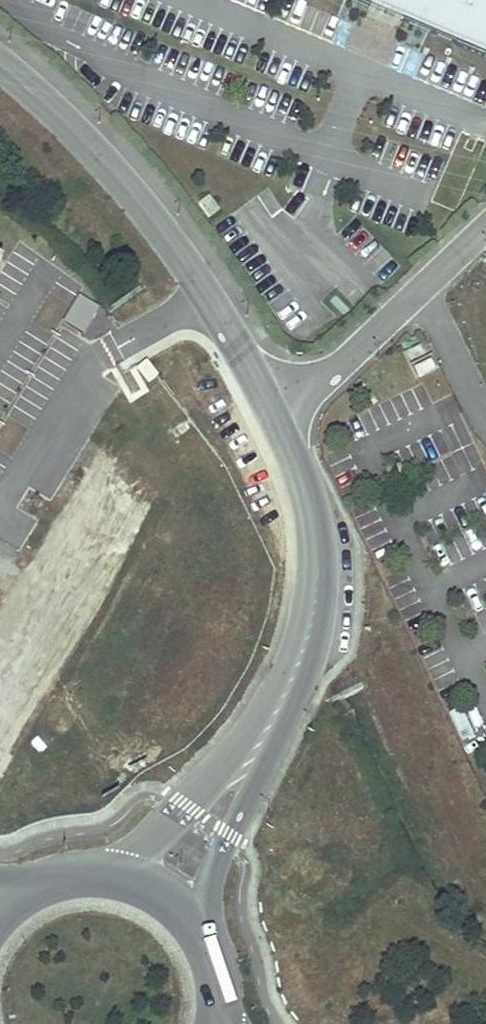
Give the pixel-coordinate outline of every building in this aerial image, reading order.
[(485,60),(485,0),(346,0),(485,60)] [(207,197),(198,204),(208,219),(218,212),(207,197)] [(77,294),(61,321),(83,334),(99,307),(77,294)] [(429,361),(413,368),(418,378),(434,370),(429,361)]
